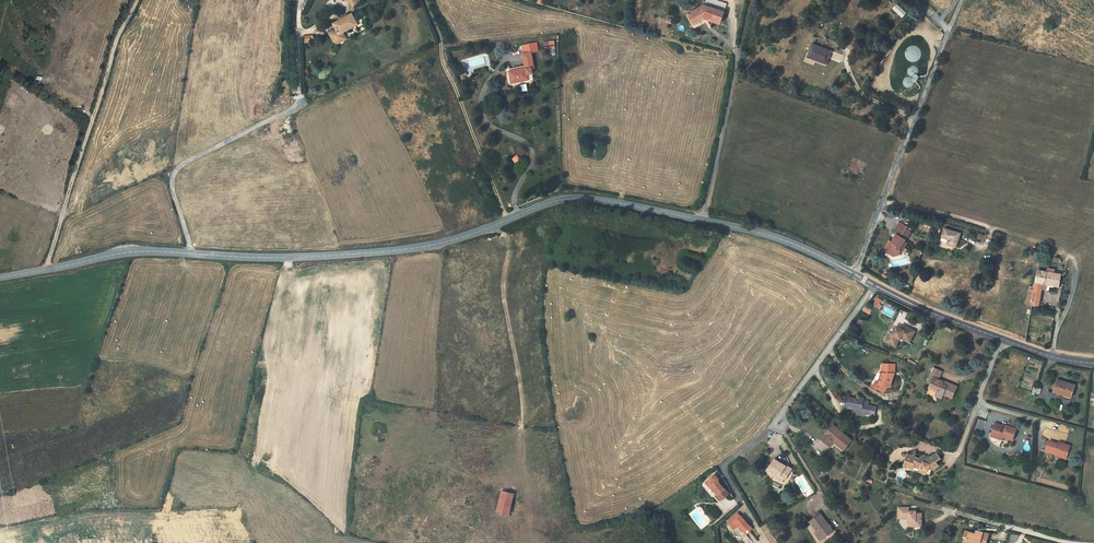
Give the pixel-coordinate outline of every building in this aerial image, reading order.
[(689,13),(693,23),(702,19),(704,20),(705,20),(707,20),(709,20),(709,19),(711,19),(721,22),(725,12),(724,12),(727,4),(717,0),(708,0),(706,5),(705,5),(689,13)] [(902,19),(908,13),(897,3),(892,9),(902,19)] [(344,32),(357,26),(358,25),(356,19),(353,13),(345,16),(341,18),(334,22),(338,29),(331,33),(336,44),(347,39),(344,32)] [(721,25),(721,22),(711,19),(709,19),(709,20),(707,20),(705,20),(704,20),(702,19),(693,23),(689,13),(686,15),(693,29),(708,21),(709,21),(721,25)] [(361,17),(356,19),(358,25),(357,26),(359,28),(365,25),(361,17)] [(314,34),(304,35),(305,43),(315,41),(314,34)] [(811,42),(806,56),(824,62),(829,49),(811,42)] [(526,66),(510,68),(512,82),(529,79),(528,74),(533,73),(532,67),(533,67),(531,54),(524,55),(526,66)] [(909,220),(902,215),(897,222),(900,225),(894,234),(891,233),(887,240),(887,245),(895,250),(899,248),(901,244),(902,245),(908,237),(905,235),(912,225),(908,222),(909,220)] [(944,233),(942,240),(948,242),(947,247),(958,250),(961,238),(944,233)] [(1030,305),(1030,306),(1041,308),(1042,305),(1039,304),(1042,291),(1046,291),(1047,285),(1060,287),(1062,276),(1050,274),(1051,272),(1048,272),(1048,274),(1038,272),(1034,288),(1032,288),(1032,289),(1034,290),(1033,291),(1028,290),(1025,304),(1030,305)] [(915,331),(902,324),(900,327),(898,327),(895,326),(891,334),(889,332),(884,341),(894,346),(899,338),(900,338),(900,337),(909,342),(915,331)] [(895,372),(896,366),(884,365),(883,371),(887,372),(887,374),(884,374),(880,385),(877,388),(883,393),(884,393),(888,388),(890,388),(895,375),(892,375),(893,372),(895,372)] [(934,369),(927,382),(931,384),(929,387),(937,391),(935,396),(941,400),(941,398),(943,394),(951,398),(955,389),(948,385),(947,387),(941,385),(942,383),(938,381),(941,373),(934,369)] [(882,394),(883,393),(877,388),(880,385),(884,374),(882,374),(878,384),(877,382),(873,387),(877,391),(877,390),(882,394)] [(1074,385),(1057,380),(1053,393),(1069,398),(1074,385)] [(867,401),(847,396),(844,410),(862,415),(863,413),(863,411),(867,412),(869,407),(866,406),(867,401)] [(1003,426),(995,423),(991,434),(998,436),(997,439),(1001,441),(1003,437),(1012,441),(1016,429),(1007,426),(1006,428),(1003,427),(1003,426)] [(839,431),(827,444),(839,454),(842,450),(848,456),(857,447),(839,431)] [(1055,444),(1046,441),(1042,450),(1053,454),(1053,453),(1064,456),(1068,446),(1059,443),(1058,445),(1055,444)] [(920,459),(912,456),(907,467),(913,470),(914,467),(921,469),(920,471),(927,474),(929,469),(932,470),(933,471),(939,467),(936,462),(941,458),(937,453),(928,460),(922,456),(920,459)] [(777,459),(770,469),(776,474),(775,477),(785,484),(793,470),(777,459)] [(830,473),(827,468),(818,472),(822,478),(830,473)] [(720,482),(716,477),(706,484),(710,489),(712,488),(715,492),(719,496),(718,498),(722,502),(730,496),(719,483),(720,482)] [(506,511),(510,491),(498,489),(495,508),(506,511)] [(915,510),(904,510),(904,520),(914,520),(914,523),(919,523),(919,529),(927,529),(927,515),(921,515),(921,514),(915,513),(915,510)] [(820,514),(811,522),(817,531),(823,539),(832,531),(820,514)] [(738,515),(731,523),(734,526),(732,528),(736,532),(740,527),(748,536),(754,531),(743,518),(742,519),(738,515)] [(823,539),(817,531),(815,533),(820,541),(823,539)] [(968,533),(966,541),(970,542),(990,542),(992,535),(980,532),(979,535),(968,533)]
